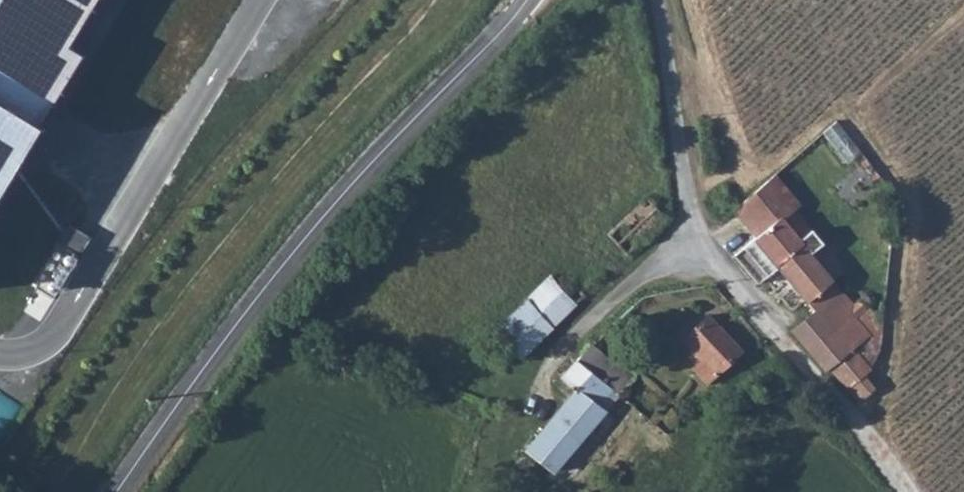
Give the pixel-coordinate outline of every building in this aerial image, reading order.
[(79,51),(64,40),(88,0),(0,0),(0,181),(79,51)] [(843,158),(858,146),(835,118),(820,130),(843,158)] [(808,216),(771,171),(727,207),(754,241),(779,221),(788,233),(797,225),(808,216)] [(820,254),(797,225),(788,233),(779,221),(754,241),(733,259),(760,291),(780,275),(819,322),(798,340),(831,380),(840,374),(865,404),(876,394),(868,384),(877,376),(863,359),(875,349),(861,332),(868,326),(861,318),(857,321),(809,263),(820,254)] [(546,273),(477,329),(488,341),(497,336),(512,353),(576,296),(558,275),(554,279),(546,273)] [(688,360),(681,368),(685,372),(682,377),(693,387),(732,349),(698,313),(671,339),(688,360)] [(589,341),(577,354),(598,376),(613,392),(633,375),(608,348),(601,352),(589,341)] [(512,443),(521,450),(537,463),(602,402),(589,387),(598,376),(577,354),(553,376),(565,389),(512,443)]
